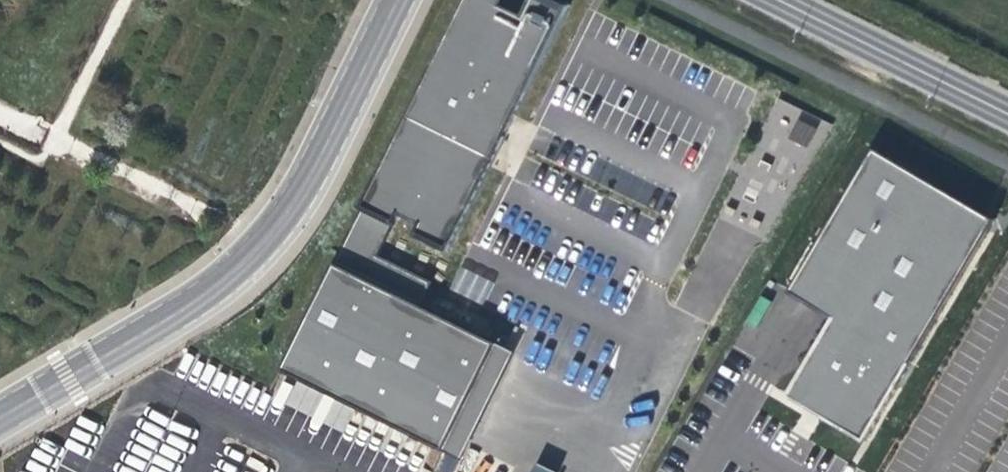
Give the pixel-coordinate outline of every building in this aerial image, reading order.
[(282,370),(444,449),(497,343),(421,306),(432,283),(378,256),(399,214),(420,224),(416,233),(449,249),(568,8),(551,0),(530,0),(523,14),(503,4),(505,0),(464,0),(282,370)] [(1006,206),(889,136),(812,277),(853,304),(810,385),(883,430),(1006,206)] [(515,352),(497,343),(444,449),(463,458),(515,352)] [(433,448),(424,464),(439,471),(451,471),(458,460),(433,448)] [(530,471),(554,471),(534,463),(530,471)]
